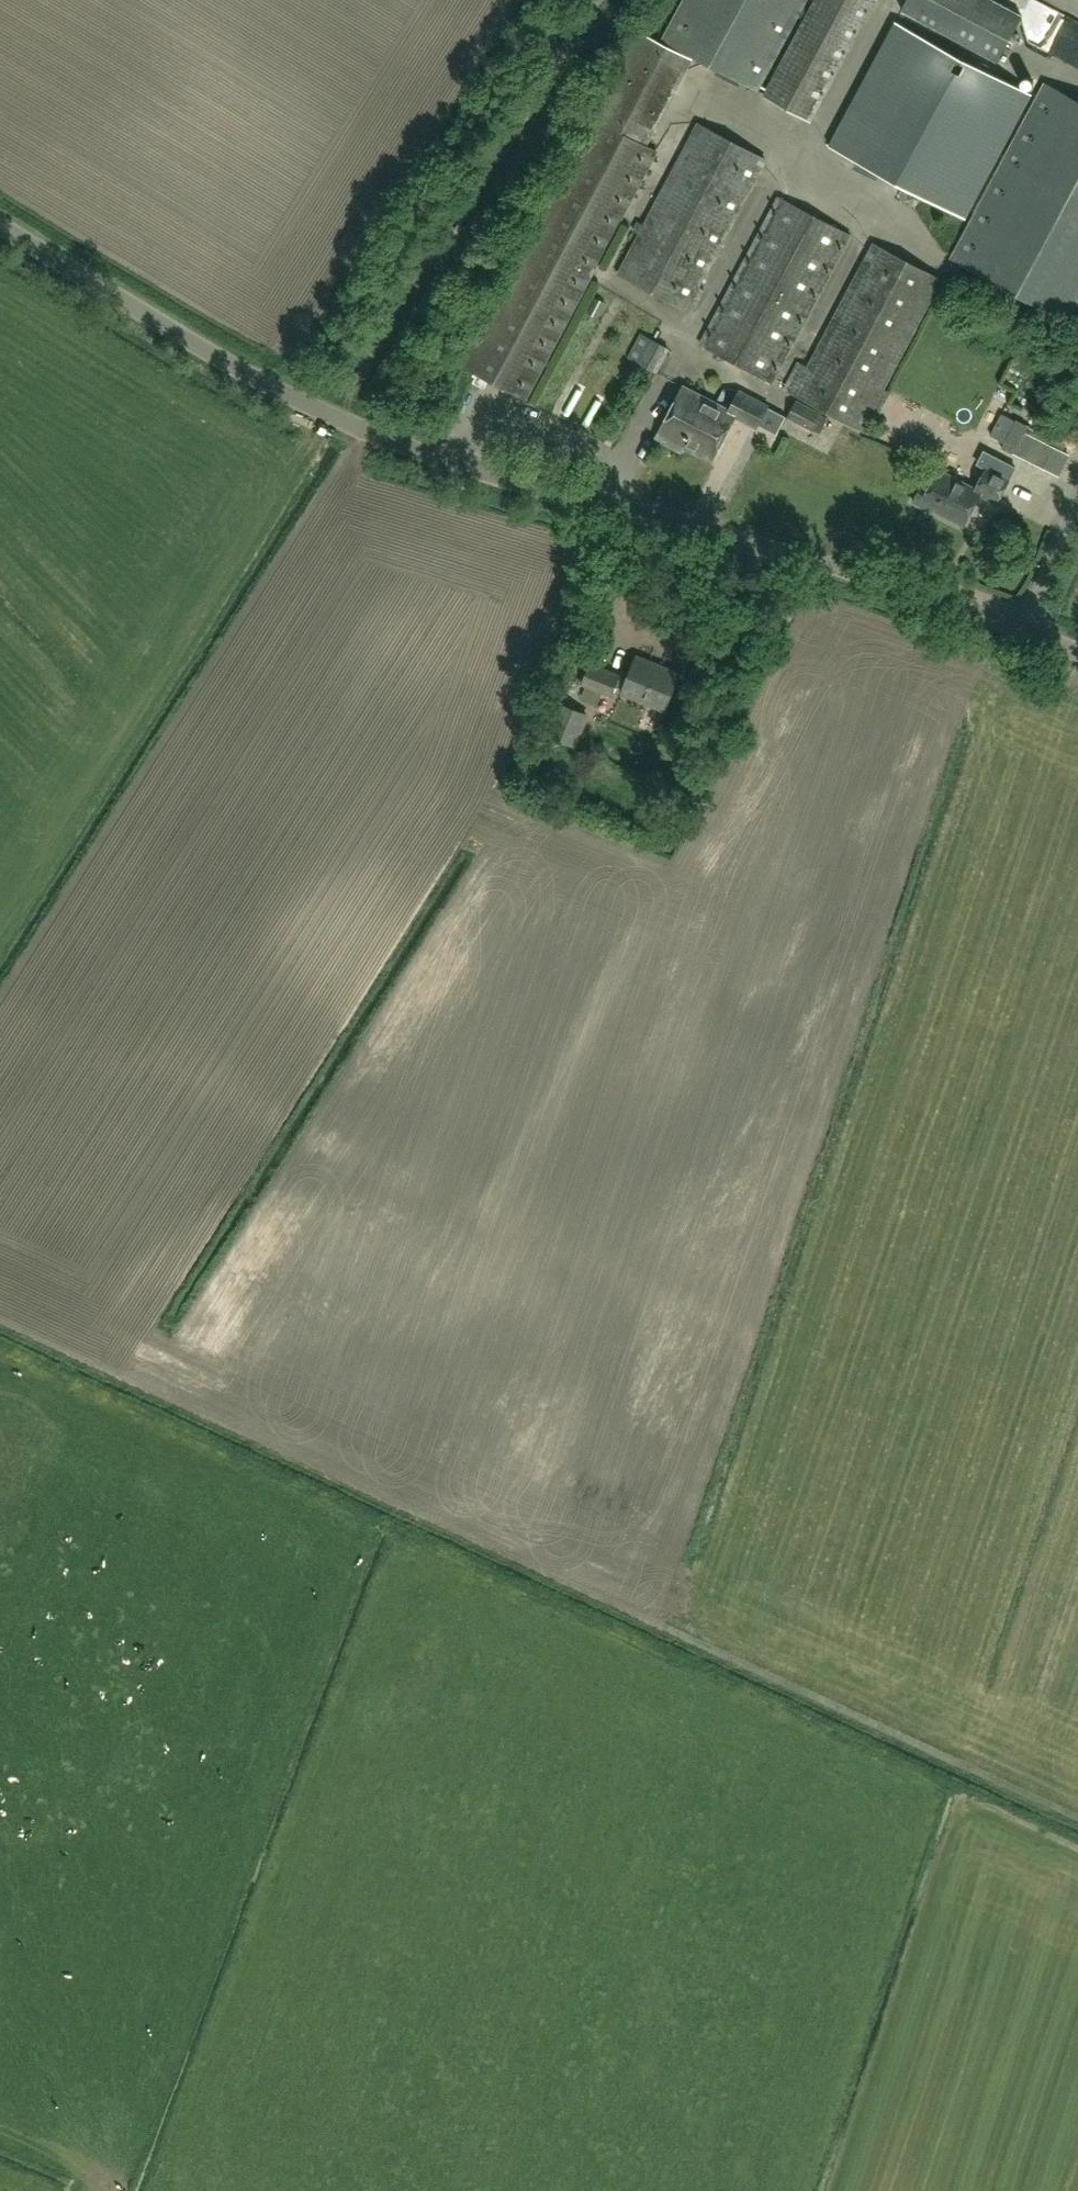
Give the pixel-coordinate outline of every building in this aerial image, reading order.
[(803,0),(681,0),(663,34),(758,85),(803,0)] [(872,0),(813,0),(765,89),(812,114),(872,0)] [(999,57),(1023,11),(1002,0),(907,0),(904,7),(999,57)] [(1055,47),(1077,58),(1077,14),(1073,12),(1055,47)] [(1031,95),(896,23),(830,148),(965,220),(1031,95)] [(653,38),(609,122),(592,114),(460,366),(523,399),(655,147),(644,141),(688,56),(653,38)] [(1044,83),(956,250),(1077,314),(1077,101),(1044,83)] [(698,284),(765,155),(698,119),(619,271),(686,307),(688,302),(695,305),(704,287),(698,284)] [(767,377),(773,380),(851,231),(780,193),(702,343),(755,371),(753,374),(766,381),(767,377)] [(891,393),(883,389),(943,276),(876,240),(809,368),(798,362),(785,387),(871,432),(891,393)] [(598,319),(607,303),(595,297),(587,312),(598,319)] [(656,370),(668,347),(652,339),(640,362),(656,370)] [(684,387),(657,438),(681,451),(684,445),(712,459),(735,414),(757,426),(768,405),(740,390),(729,410),(684,387)] [(812,431),(821,414),(796,402),(788,418),(812,431)] [(606,437),(603,443),(609,446),(612,441),(606,437)] [(1043,454),(1062,463),(1070,447),(1051,438),(1043,454)] [(936,511),(938,507),(969,522),(981,498),(996,506),(1009,479),(1016,466),(983,449),(974,465),(983,470),(975,486),(942,470),(934,486),(926,482),(917,501),(936,511)] [(623,692),(664,709),(679,674),(638,657),(623,692)] [(621,675),(591,662),(582,684),(612,697),(621,675)] [(577,747),(590,715),(559,703),(546,734),(577,747)]
